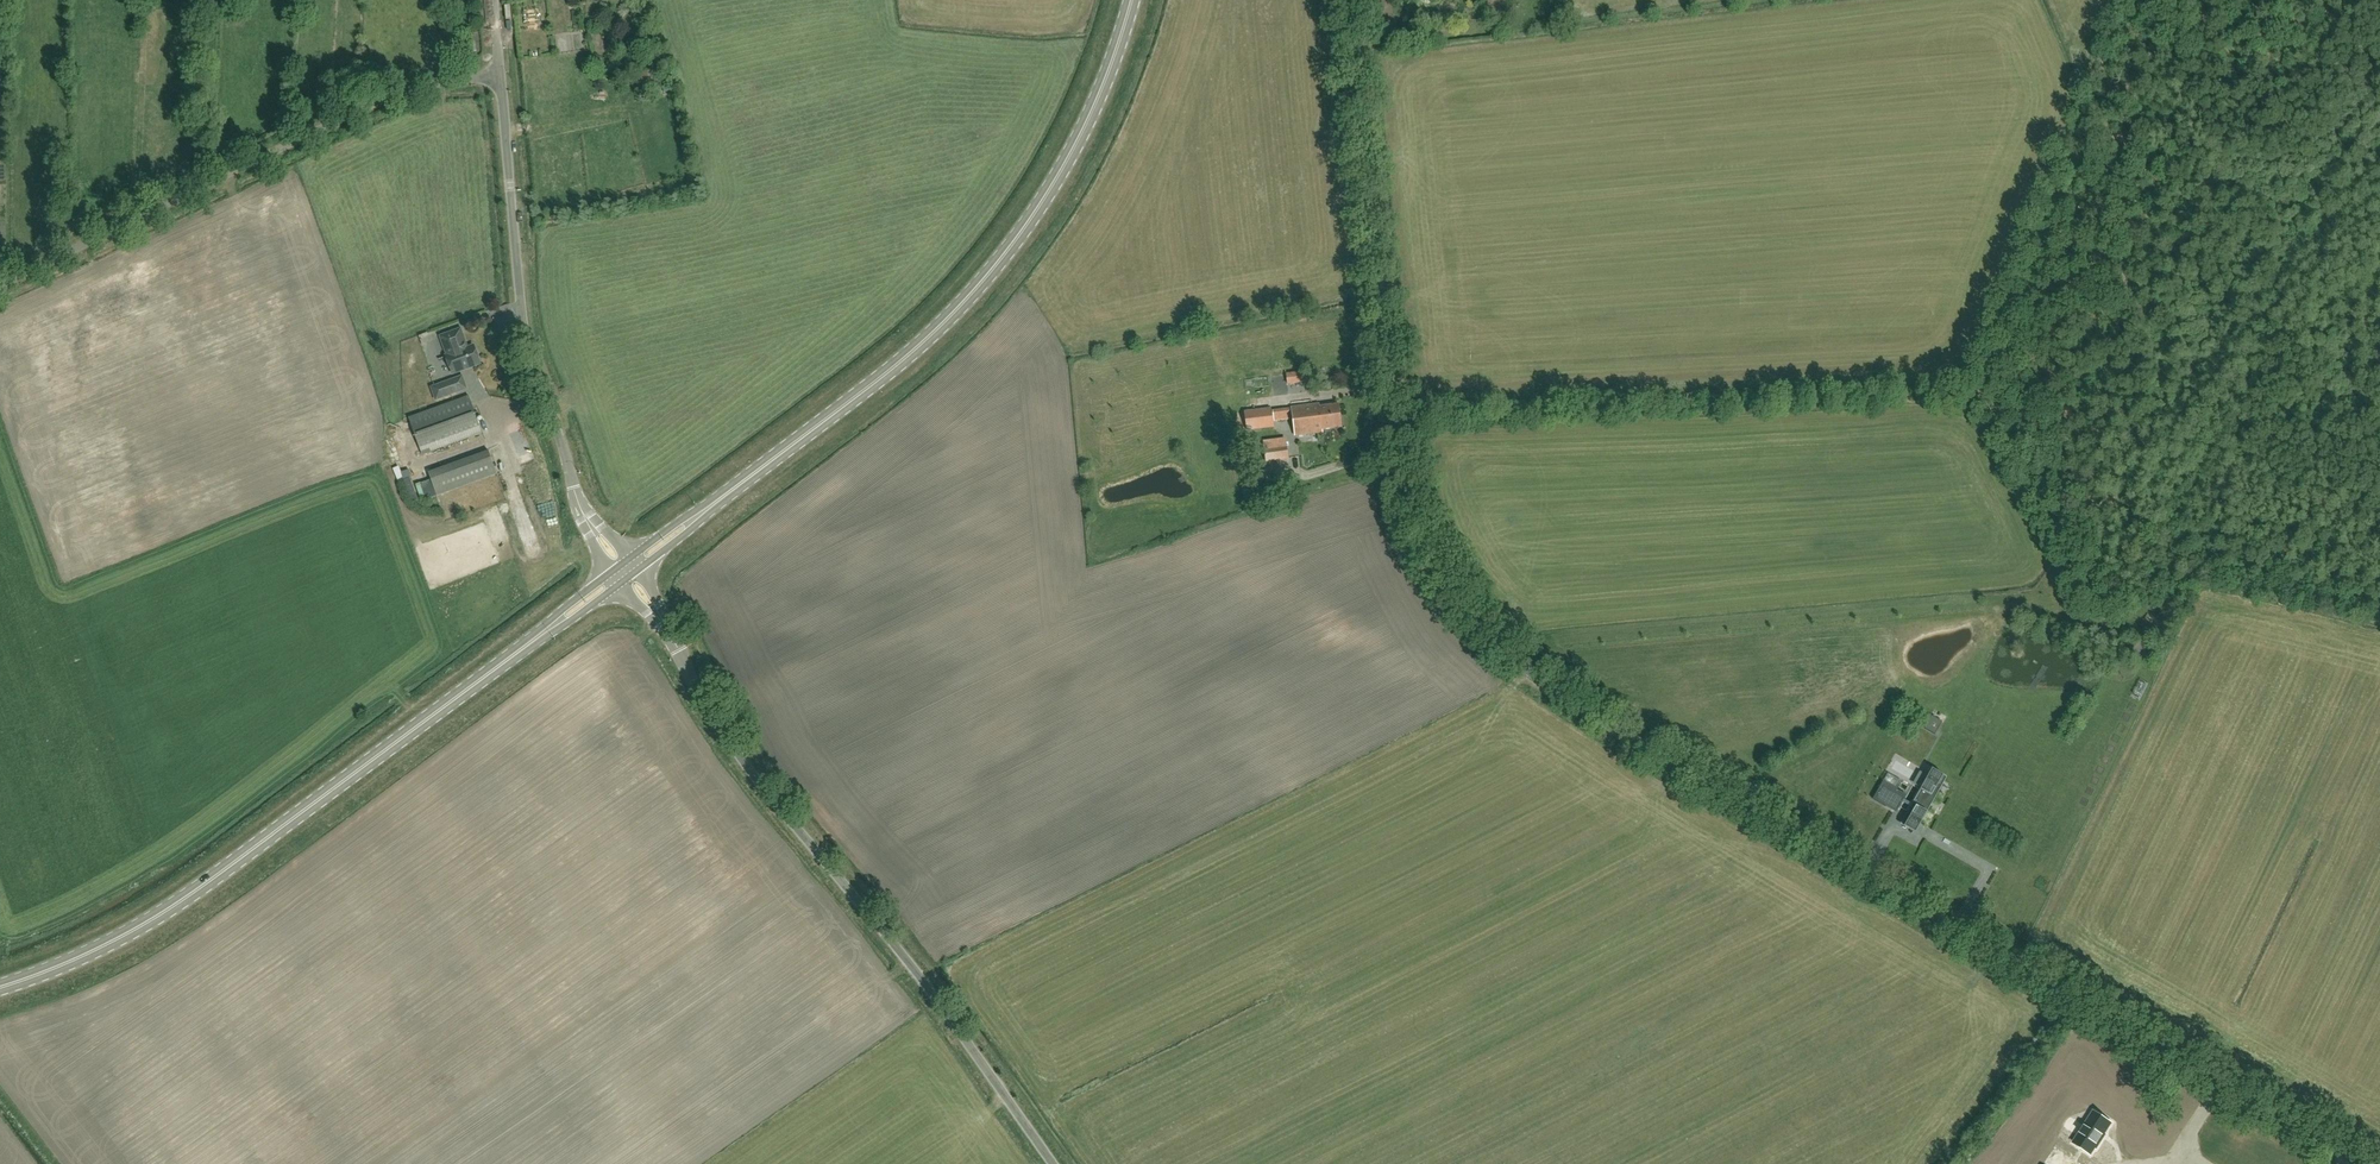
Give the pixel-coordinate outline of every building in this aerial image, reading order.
[(1509,9),(1509,0),(1494,0),(1495,10),(1509,9)] [(509,6),(512,18),(518,16),(515,4),(509,6)] [(452,373),(480,363),(474,346),(467,349),(460,330),(441,337),(448,356),(446,357),(452,373)] [(436,399),(465,388),(461,377),(432,388),(436,399)] [(410,417),(423,454),(482,433),(469,396),(410,417)] [(1292,408),(1272,410),(1273,421),(1293,419),(1295,435),(1323,432),(1322,429),(1341,426),(1338,403),(1319,406),(1319,403),(1292,407),(1292,408)] [(1274,427),(1273,421),(1272,410),(1272,407),(1245,410),(1247,430),(1274,427)] [(1265,449),(1266,462),(1288,459),(1286,447),(1265,449)] [(438,495),(445,493),(437,470),(430,472),(438,495)] [(2162,621),(2147,615),(2143,624),(2159,631),(2162,621)] [(1942,722),(1932,716),(1925,729),(1935,734),(1942,722)] [(1947,777),(1932,769),(1912,804),(1903,799),(1906,795),(1883,782),(1873,799),(1896,813),(1902,802),(1910,807),(1900,825),(1915,833),(1947,777)] [(2102,1139),(2101,1139),(2111,1123),(2094,1112),(2074,1143),(2091,1154),(2095,1148),(2096,1149),(2102,1139)]
